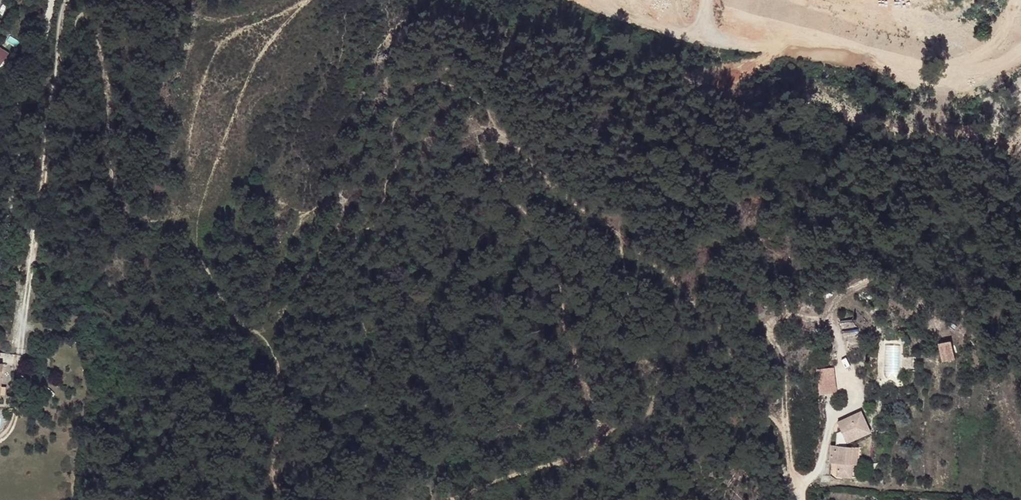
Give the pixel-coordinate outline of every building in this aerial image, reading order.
[(947,343),(948,361),(963,361),(962,342),(947,343)] [(822,369),(824,395),(841,394),(839,368),(822,369)] [(851,446),(848,446),(848,442),(871,432),(862,411),(838,422),(842,431),(838,433),(837,436),(837,445),(832,445),(831,462),(838,463),(838,476),(852,477),(853,464),(850,463),(851,446)] [(857,464),(859,447),(851,446),(850,463),(853,464),(857,464)]
